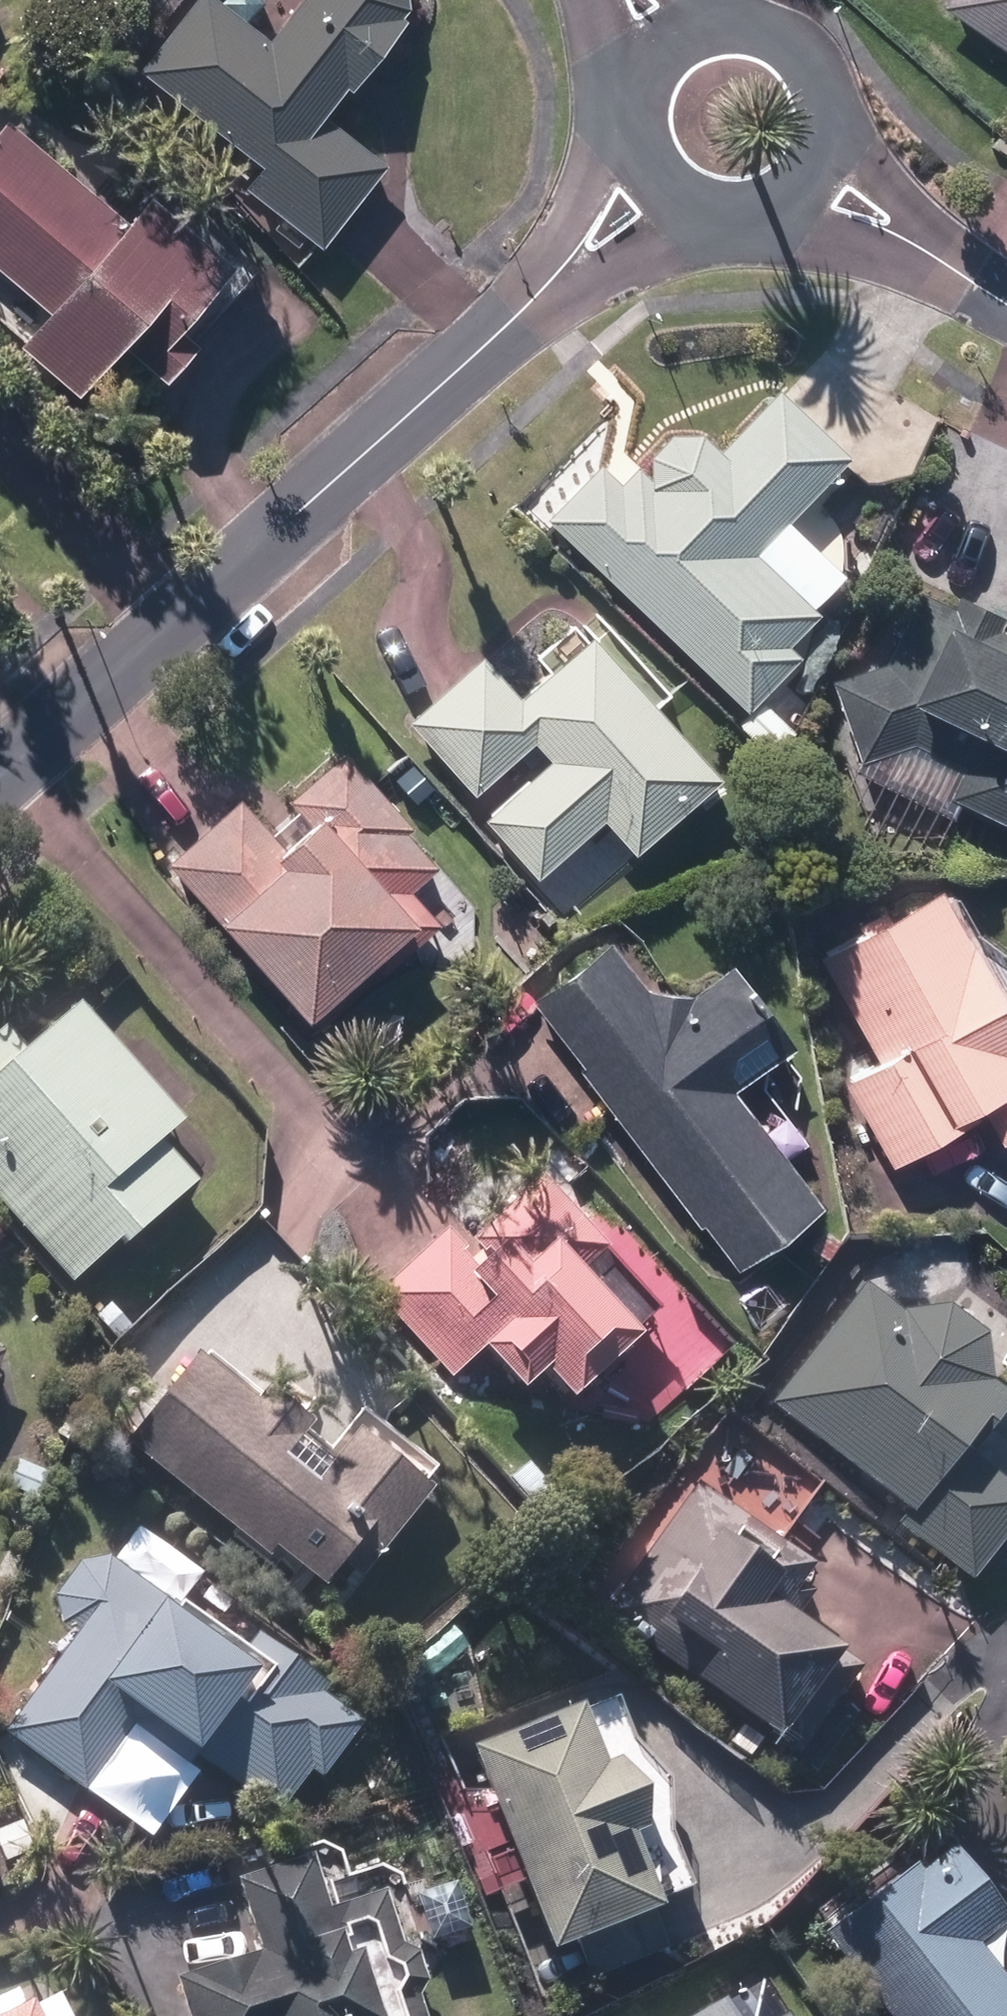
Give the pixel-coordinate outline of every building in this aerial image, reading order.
[(319,255),(385,172),(321,123),(346,94),(352,98),(404,31),(399,28),(406,18),(405,0),(307,0),(269,48),(206,0),(200,0),(138,79),(261,174),(244,196),(319,255)] [(1006,57),(1006,0),(950,0),(943,11),(1006,57)] [(117,359),(141,382),(245,268),(176,206),(162,223),(146,209),(123,234),(9,130),(0,139),(0,326),(21,344),(13,353),(73,407),(117,359)] [(596,465),(545,519),(543,520),(562,539),(742,710),(793,656),(782,647),(814,615),(752,557),(845,459),(775,391),(716,451),(698,434),(668,435),(650,454),(647,481),(634,469),(617,486),(596,465)] [(1006,823),(1006,622),(1001,635),(992,630),(996,618),(952,597),(947,609),(911,592),(877,664),(828,681),(856,761),(906,744),(958,769),(946,794),(1006,823)] [(481,818),(535,877),(599,817),(630,850),(713,775),(586,638),(519,701),(476,655),(402,725),(467,796),(529,739),(546,759),(481,818)] [(734,726),(766,755),(788,730),(757,702),(734,726)] [(270,838),(234,799),(163,865),(300,1015),(408,918),(390,900),(429,865),(399,830),(406,824),(337,749),(283,799),(297,815),(270,838)] [(839,1083),(887,1170),(980,1118),(995,1145),(1006,1138),(1006,1024),(932,891),(814,959),(872,1065),(839,1083)] [(815,1206),(727,1092),(786,1045),(724,966),(686,996),(640,990),(601,942),(525,1001),(734,1268),(815,1206)] [(70,1287),(118,1245),(123,1250),(197,1185),(161,1144),(182,1125),(77,1008),(24,1054),(3,1031),(0,1034),(0,1209),(70,1287)] [(553,1402),(621,1341),(622,1340),(619,1337),(647,1311),(595,1254),(601,1248),(537,1176),(458,1247),(444,1232),(375,1294),(450,1377),(471,1358),(503,1394),(526,1374),(553,1402)] [(967,1581),(1006,1531),(1006,1486),(967,1454),(1006,1404),(1006,1399),(988,1385),(983,1339),(947,1309),(901,1318),(864,1288),(771,1402),(907,1514),(898,1524),(967,1581)] [(95,1316),(111,1337),(128,1324),(110,1303),(95,1316)] [(258,1550),(307,1589),(326,1567),(346,1582),(417,1492),(344,1434),(301,1489),(269,1463),(297,1428),(252,1392),(243,1405),(183,1358),(113,1447),(252,1559),(258,1550)] [(5,1489),(34,1502),(45,1474),(16,1463),(5,1489)] [(602,1612),(797,1754),(861,1666),(795,1618),(813,1593),(801,1584),(813,1568),(697,1484),(602,1612)] [(194,1753),(273,1812),(301,1774),(311,1782),(351,1728),(310,1696),(315,1688),(247,1637),(235,1653),(106,1556),(77,1563),(53,1594),(57,1623),(74,1636),(3,1729),(82,1788),(130,1722),(186,1763),(194,1753)] [(538,1954),(562,1944),(577,1981),(660,1949),(615,1837),(630,1831),(602,1760),(587,1767),(563,1709),(456,1753),(538,1954)] [(30,1851),(17,1820),(0,1827),(0,1864),(30,1851)] [(877,2015),(1006,2015),(1006,2001),(965,1947),(995,1922),(940,1851),(906,1876),(899,1867),(813,1934),(877,2015)] [(412,1999),(420,1983),(412,1956),(395,1949),(378,1895),(320,1913),(303,1858),(231,1881),(254,1952),(171,1979),(183,2015),(417,2015),(412,1999)] [(745,1981),(687,2015),(767,2015),(745,1981)] [(24,1997),(0,2010),(0,2015),(33,2015),(24,1997)]
